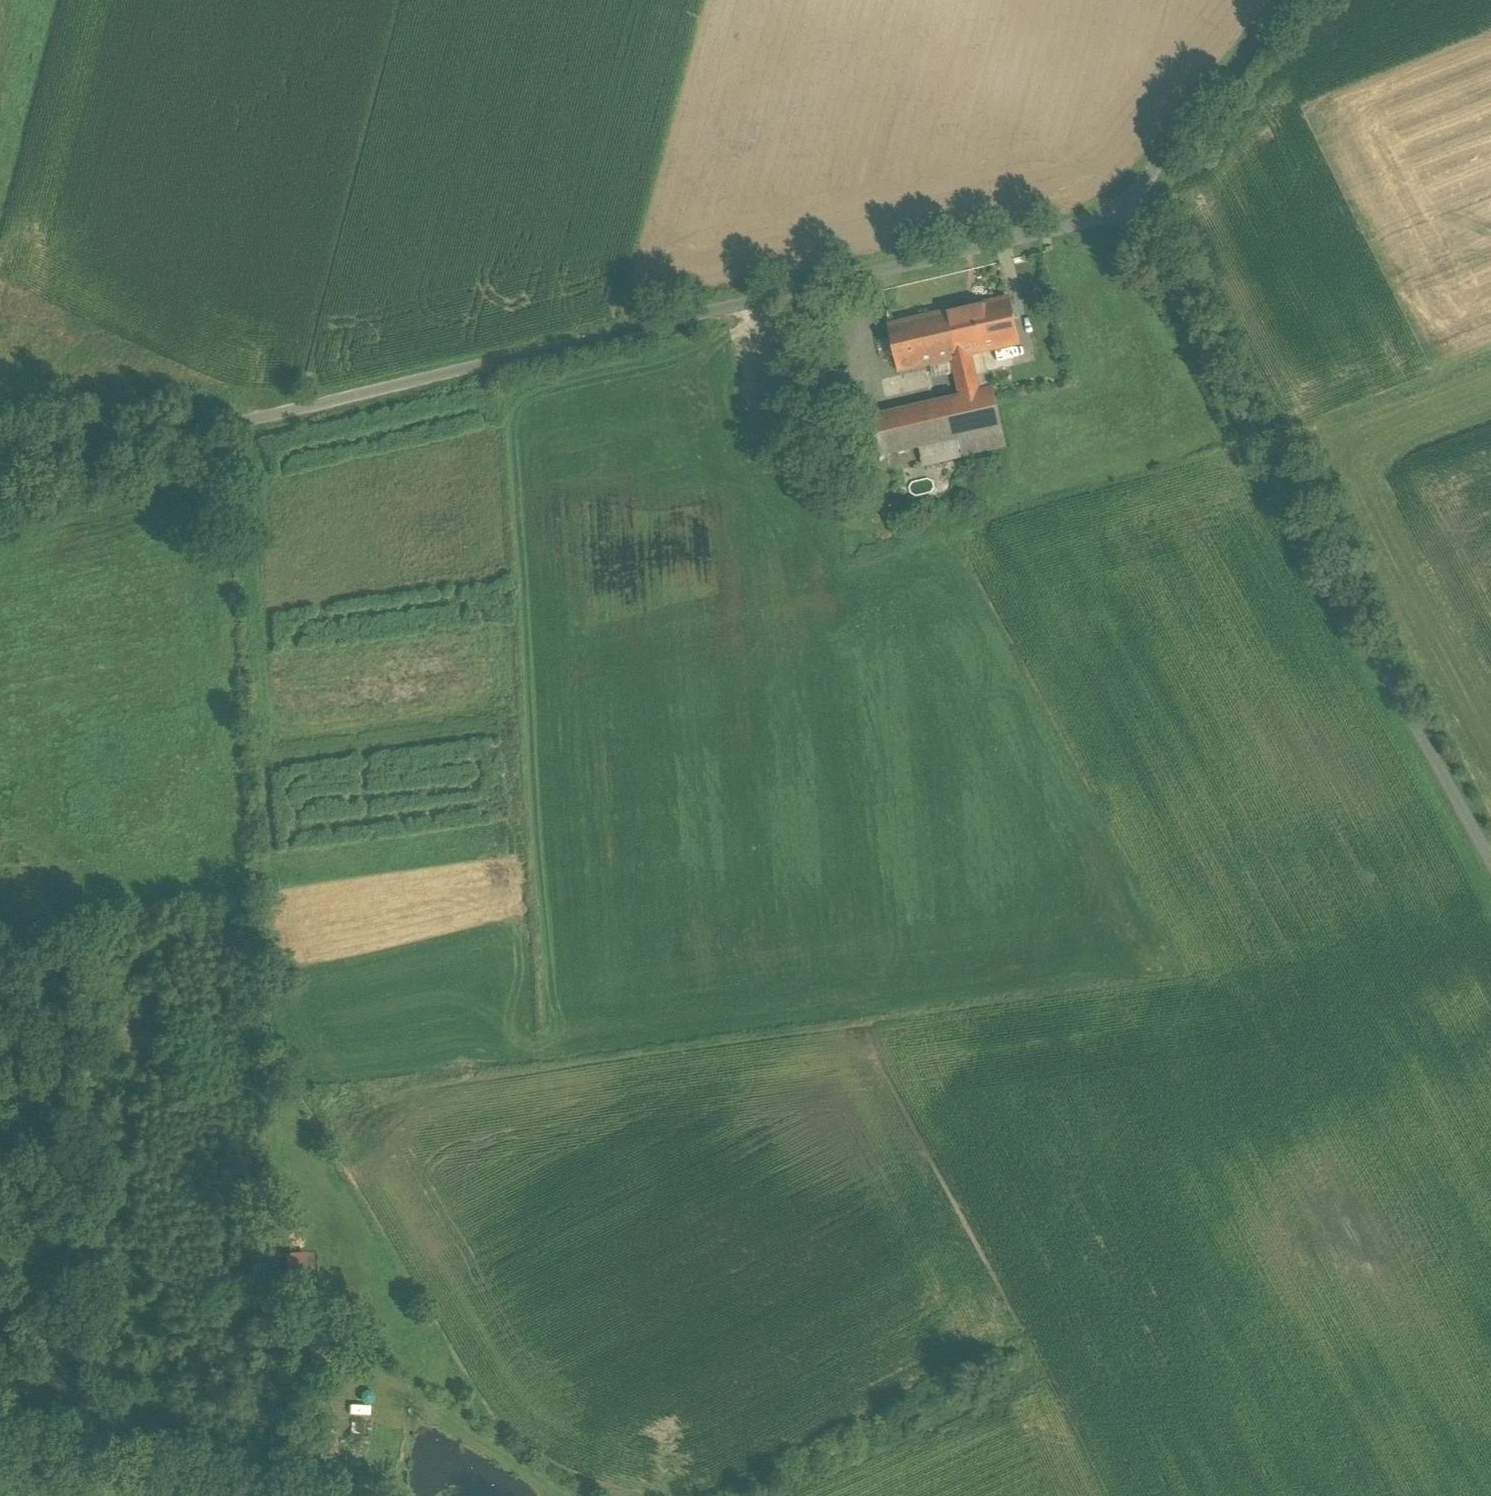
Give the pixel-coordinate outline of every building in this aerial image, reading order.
[(1009,298),(943,314),(954,360),(953,360),(955,368),(961,397),(980,392),(972,355),(1019,344),(1009,298)] [(954,360),(943,314),(891,325),(901,372),(936,364),(938,372),(955,368),(953,360),(954,360)] [(980,392),(961,397),(861,419),(865,435),(870,458),(888,454),(958,438),(963,457),(1007,447),(994,389),(980,392)] [(324,1331),(309,1336),(312,1346),(327,1342),(324,1331)]
